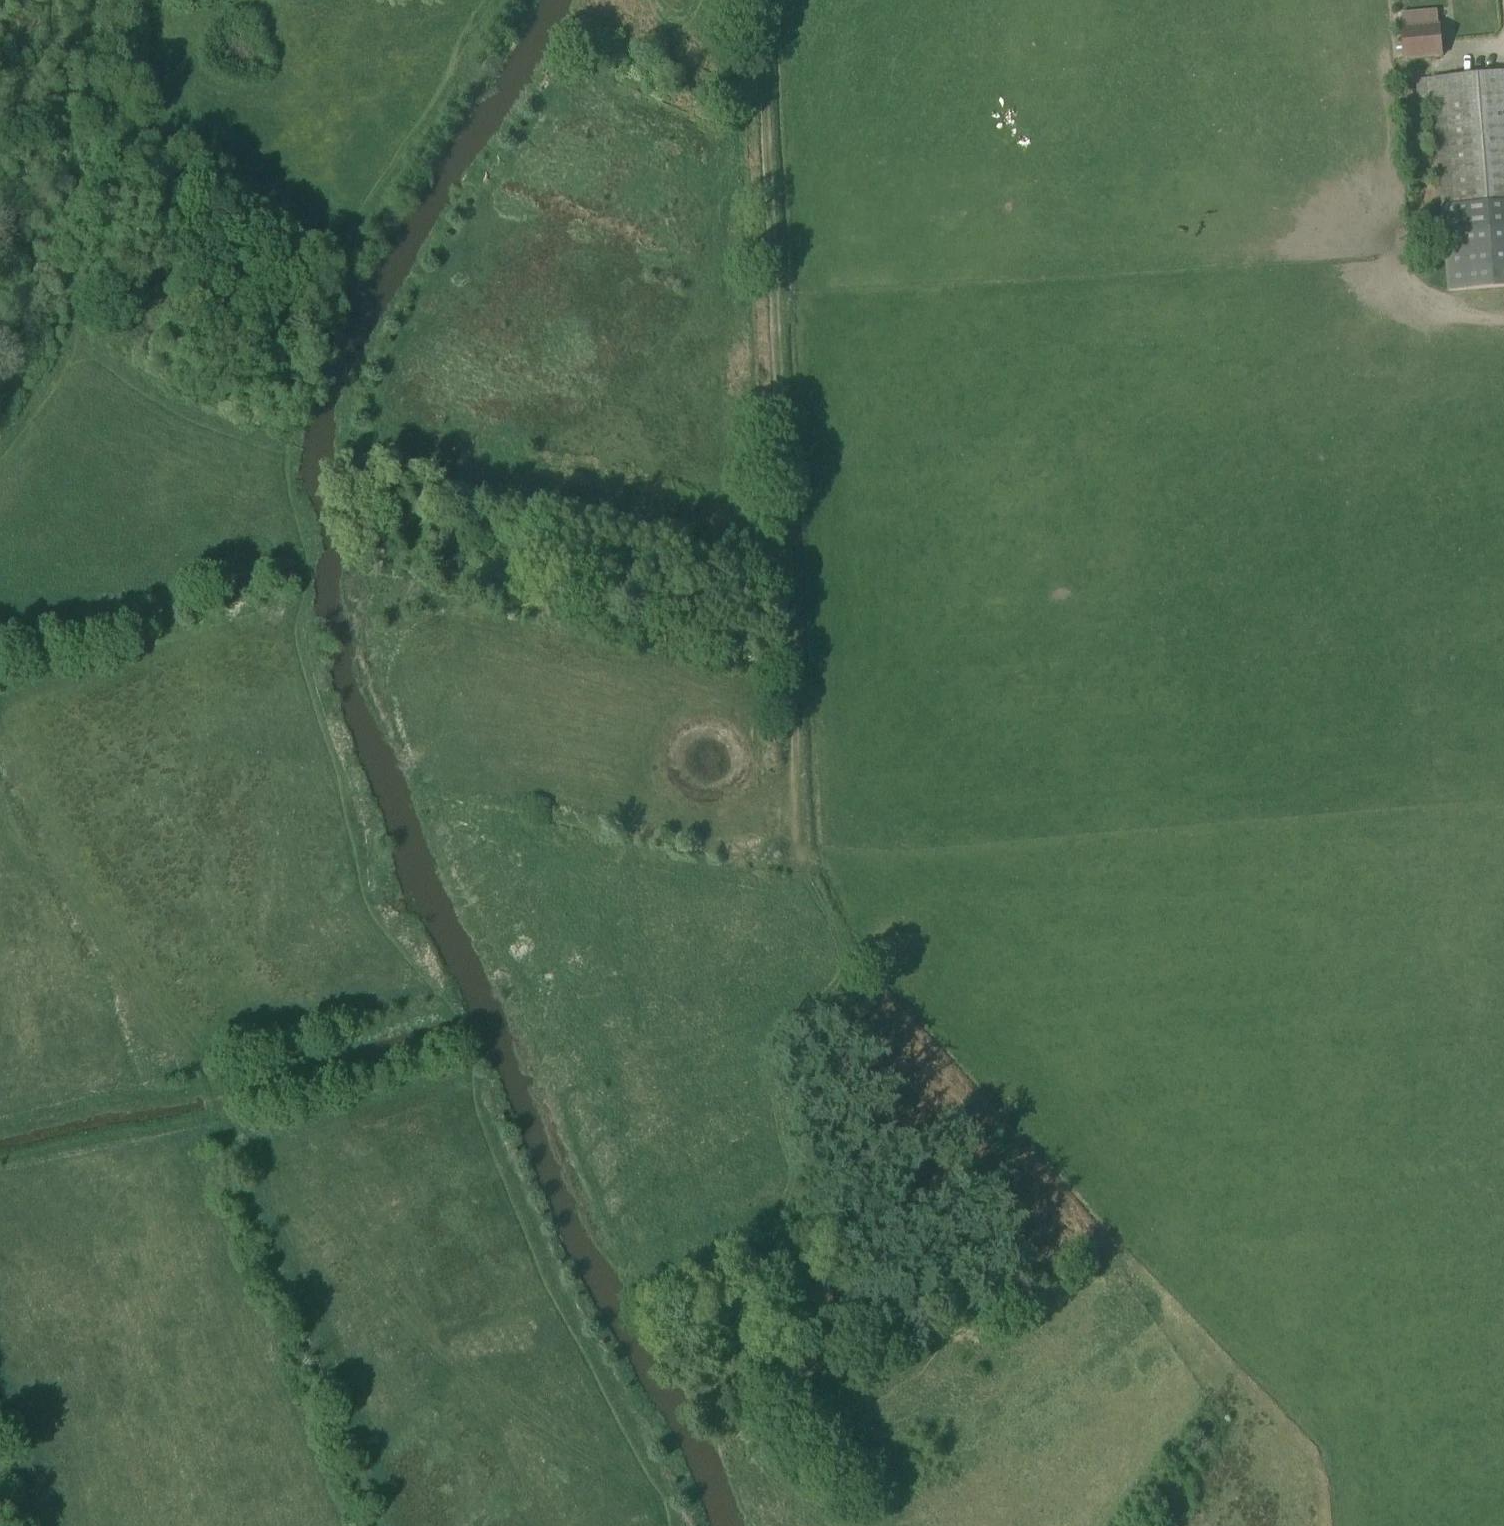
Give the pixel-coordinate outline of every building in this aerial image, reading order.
[(1400,11),(1400,26),(1437,25),(1437,10),(1400,11)] [(1440,26),(1400,30),(1403,60),(1443,56),(1440,26)] [(1431,79),(1438,159),(1503,153),(1503,73),(1431,79)] [(1443,213),(1444,233),(1503,228),(1503,208),(1443,213)]
